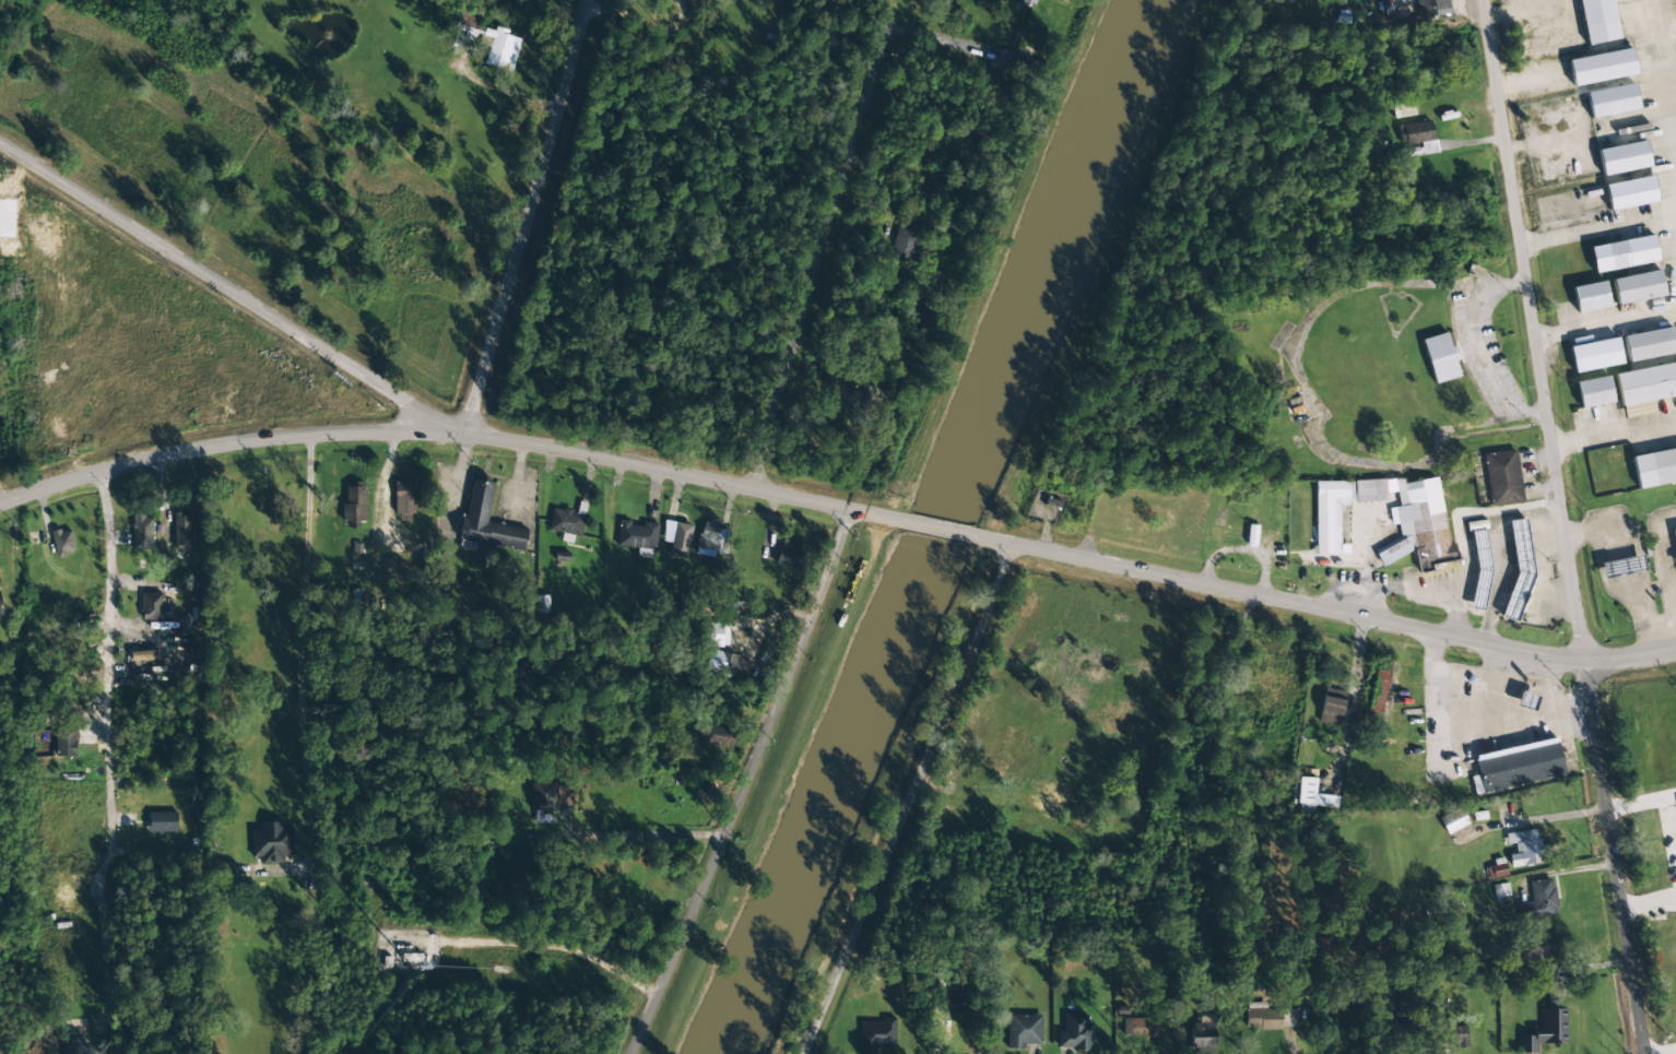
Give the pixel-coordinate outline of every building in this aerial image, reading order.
[(1417,18),(1450,14),(1448,0),(1414,0),(1417,18)] [(1618,40),(1611,0),(1577,0),(1586,46),(1618,40)] [(452,35),(473,43),(476,34),(479,35),(486,14),(462,6),(452,35)] [(521,40),(507,36),(508,31),(495,27),(494,31),(484,28),(479,45),(489,48),(484,65),(511,73),(521,40)] [(1635,76),(1631,50),(1568,59),(1572,85),(1635,76)] [(1586,93),(1591,119),(1639,109),(1633,83),(1586,93)] [(1393,106),(1395,119),(1414,115),(1412,103),(1393,106)] [(1399,126),(1402,146),(1421,143),(1423,155),(1437,153),(1432,121),(1399,126)] [(1650,167),(1645,141),(1597,150),(1602,176),(1650,167)] [(1609,211),(1657,202),(1652,176),(1604,185),(1609,211)] [(896,260),(920,259),(919,215),(894,216),(896,260)] [(1593,272),(1657,263),(1653,237),(1590,245),(1593,272)] [(1612,279),(1617,305),(1664,296),(1659,270),(1612,279)] [(1572,288),(1578,314),(1609,307),(1604,281),(1572,288)] [(1628,362),(1675,354),(1671,327),(1623,336),(1628,362)] [(1422,339),(1434,384),(1459,378),(1447,333),(1422,339)] [(1569,347),(1574,373),(1622,364),(1617,338),(1569,347)] [(1675,397),(1675,363),(1615,374),(1621,407),(1675,397)] [(1613,402),(1607,376),(1575,383),(1581,409),(1613,402)] [(1653,484),(1675,479),(1675,444),(1647,450),(1653,484)] [(1484,454),(1489,507),(1522,503),(1517,450),(1484,454)] [(1400,538),(1374,551),(1382,567),(1412,552),(1415,551),(1419,574),(1434,571),(1433,566),(1457,562),(1456,552),(1447,534),(1438,477),(1395,484),(1399,506),(1395,508),(1400,538)] [(524,551),(527,529),(487,523),(494,483),(470,479),(459,549),(474,552),(475,544),(524,551)] [(1354,481),(1355,502),(1386,502),(1385,480),(1354,481)] [(414,481),(395,481),(396,521),(414,521),(414,481)] [(1340,555),(1339,506),(1348,506),(1348,481),(1315,482),(1316,555),(1340,555)] [(366,526),(365,487),(345,487),(346,506),(342,506),(342,522),(349,521),(349,526),(366,526)] [(581,537),(585,515),(552,509),(548,531),(562,534),(561,541),(572,543),(574,536),(581,537)] [(173,514),(174,550),(192,550),(191,513),(173,514)] [(152,516),(132,516),(132,550),(152,550),(152,516)] [(1508,522),(1515,572),(1501,617),(1517,623),(1534,574),(1525,519),(1508,522)] [(631,521),(618,520),(617,548),(656,550),(657,525),(631,524),(631,521)] [(726,552),(730,532),(717,530),(718,525),(701,522),(695,554),(714,558),(715,550),(726,552)] [(687,559),(690,525),(673,523),(670,557),(687,559)] [(51,533),(56,556),(75,552),(70,529),(51,533)] [(1470,533),(1479,590),(1492,588),(1483,530),(1470,533)] [(806,547),(782,541),(776,564),(800,571),(806,547)] [(1615,558),(1617,572),(1661,564),(1657,549),(1615,558)] [(1600,562),(1602,578),(1643,573),(1641,557),(1600,562)] [(162,594),(141,593),(141,620),(161,621),(162,594)] [(728,625),(707,624),(706,646),(728,647),(728,625)] [(737,676),(740,656),(710,650),(706,670),(737,676)] [(131,652),(131,661),(157,660),(156,651),(131,652)] [(1394,661),(1381,657),(1364,717),(1378,720),(1394,661)] [(1341,726),(1344,692),(1323,690),(1320,724),(1341,726)] [(731,744),(731,725),(709,725),(710,745),(731,744)] [(75,729),(55,730),(56,757),(76,756),(75,729)] [(1564,776),(1557,740),(1474,756),(1478,775),(1471,777),(1474,794),(1564,776)] [(1298,812),(1313,813),(1314,807),(1337,808),(1337,796),(1315,796),(1316,778),(1299,778),(1298,812)] [(532,811),(555,811),(555,784),(532,784),(532,811)] [(1447,835),(1468,824),(1460,808),(1439,819),(1447,835)] [(177,812),(148,813),(148,832),(177,832),(177,812)] [(292,857),(291,828),(283,828),(283,823),(260,823),(260,829),(251,830),(252,858),(260,858),(260,864),(284,863),(283,857),(292,857)] [(1510,867),(1543,863),(1538,829),(1505,834),(1507,845),(1514,844),(1515,854),(1508,855),(1510,867)] [(1485,868),(1488,880),(1506,876),(1503,863),(1485,868)] [(1529,881),(1531,902),(1516,904),(1517,920),(1556,916),(1552,879),(1529,881)] [(1521,958),(1560,957),(1559,934),(1520,936),(1521,958)] [(1400,1016),(1410,1016),(1410,1001),(1399,1001),(1400,1016)] [(1299,1010),(1265,1010),(1265,1003),(1246,1003),(1246,1028),(1299,1029),(1299,1010)] [(1567,1010),(1539,1009),(1539,1036),(1519,1036),(1519,1053),(1537,1053),(1537,1044),(1567,1044),(1567,1010)] [(1006,1049),(1025,1050),(1025,1045),(1041,1045),(1041,1015),(1007,1014),(1006,1049)] [(1090,1050),(1091,1015),(1063,1014),(1063,1031),(1058,1030),(1058,1050),(1090,1050)] [(860,1053),(875,1053),(875,1048),(895,1048),(895,1018),(883,1018),(883,1023),(860,1023),(860,1053)] [(1159,1019),(1122,1018),(1122,1040),(1158,1041),(1159,1019)] [(1448,1048),(1467,1048),(1466,1020),(1448,1020),(1448,1048)]
